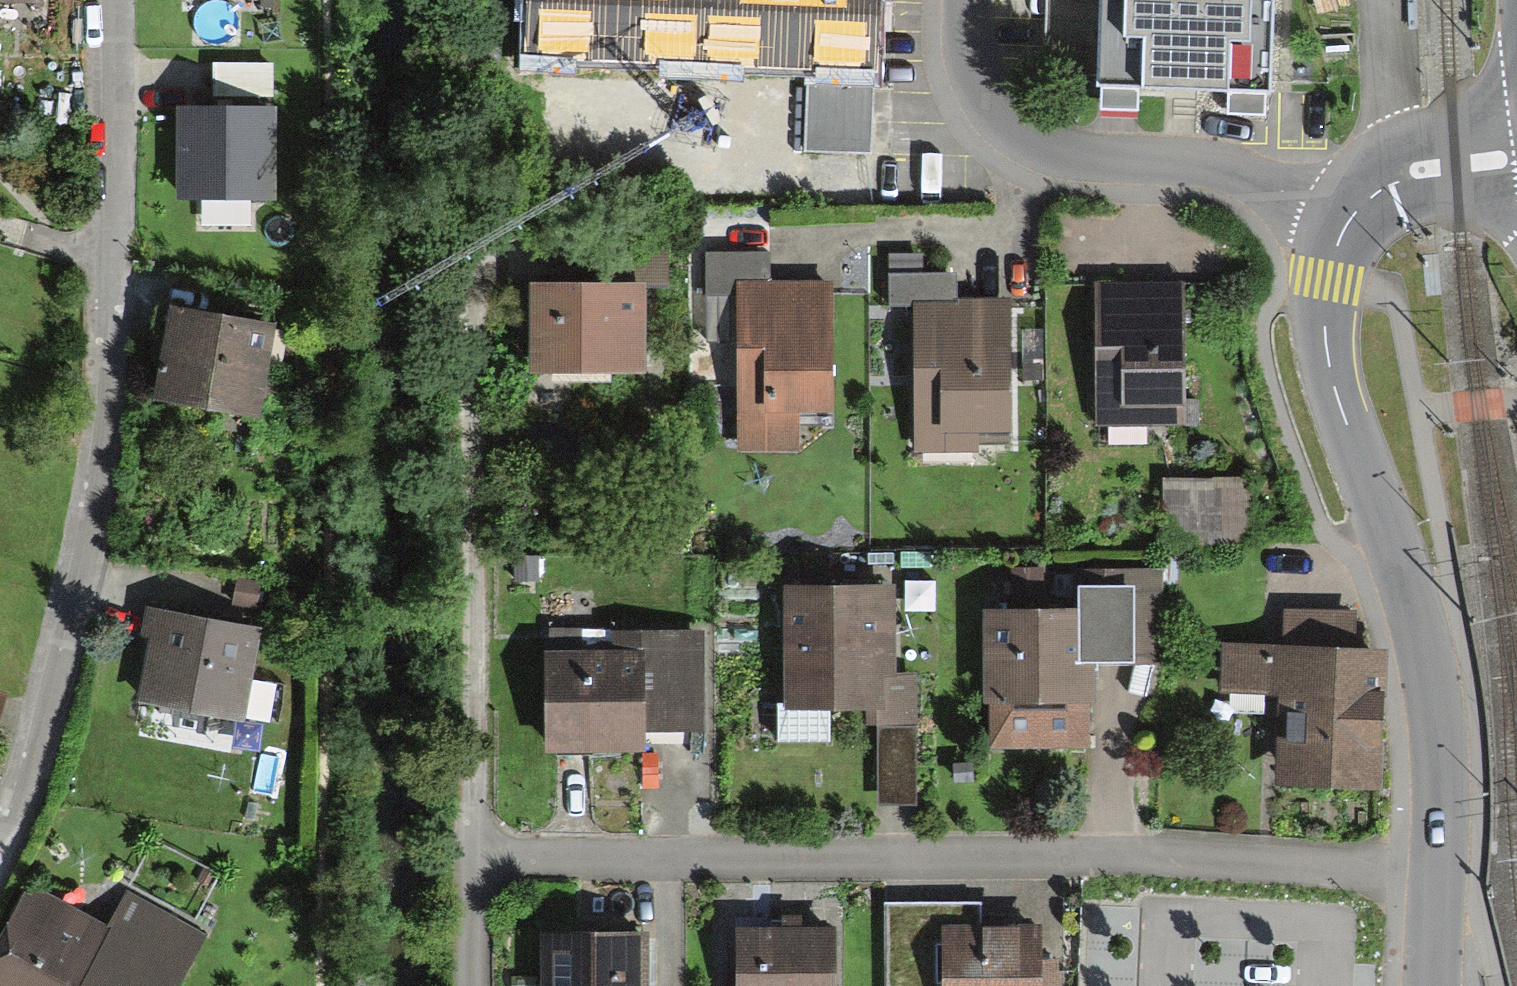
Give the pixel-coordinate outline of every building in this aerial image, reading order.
[(792,144),(853,146),(858,0),(517,0),(515,48),(795,57),(792,144)] [(1099,87),(1102,87),(1102,109),(1138,110),(1138,88),(1227,90),(1227,114),(1266,115),(1266,93),(1271,93),(1273,0),(1100,0),(1099,87)] [(273,63),(214,63),(214,94),(273,94),(273,63)] [(276,109),(176,109),(177,200),(276,200),(276,109)] [(717,292),(718,247),(687,247),(687,291),(717,292)] [(996,424),(997,301),(936,301),(936,268),(869,268),(869,303),(905,303),(904,423),(996,424)] [(1166,275),(1080,275),(1081,405),(1174,405),(1173,341),(1166,341),(1166,275)] [(625,278),(522,281),(525,366),(612,363),(611,333),(626,332),(625,278)] [(817,403),(818,283),(728,282),(727,402),(817,403)] [(149,400),(262,419),(278,325),(165,306),(149,400)] [(1149,546),(1239,546),(1239,477),(1149,478),(1149,546)] [(262,583),(236,579),(232,607),(258,611),(262,583)] [(1077,605),(982,607),(984,702),(991,702),(992,747),(1090,746),(1089,699),(1098,699),(1097,661),(1137,661),(1136,583),(1076,584),(1077,605)] [(783,699),(778,699),(779,741),(832,740),(832,710),(869,709),(869,728),(878,727),(916,726),(919,726),(918,675),(893,675),(891,585),(780,587),(783,699)] [(1208,682),(1272,682),(1271,777),(1367,778),(1368,602),(1269,601),(1269,635),(1208,635),(1208,682)] [(137,700),(245,721),(264,626),(144,603),(136,643),(147,645),(137,700)] [(548,629),(548,751),(647,751),(647,735),(704,735),(703,628),(548,629)] [(916,726),(878,727),(879,804),(917,805),(916,726)] [(31,882),(0,936),(0,985),(177,985),(206,933),(126,888),(106,924),(31,882)] [(888,903),(889,985),(1044,985),(1043,925),(979,927),(979,901),(888,903)] [(739,929),(738,985),(834,985),(834,929),(739,929)] [(544,932),(545,985),(650,985),(649,930),(544,932)]
